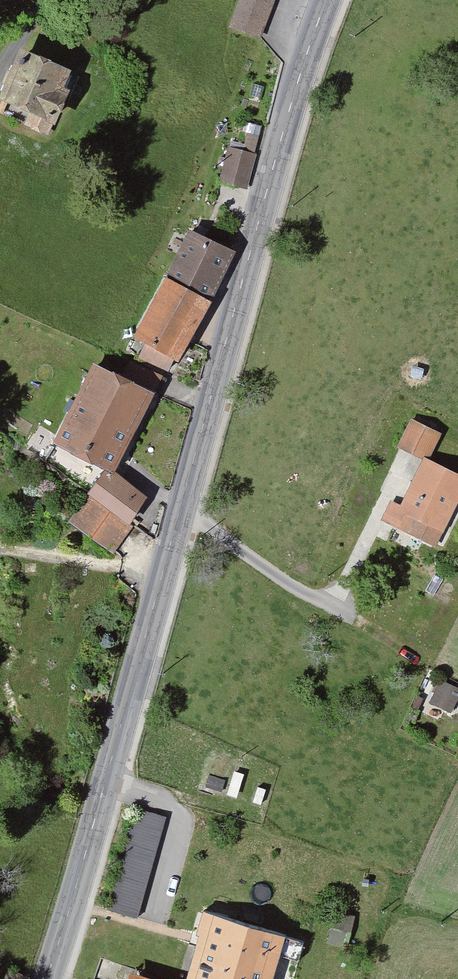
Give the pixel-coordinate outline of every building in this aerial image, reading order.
[(225,33),(257,45),(275,0),(238,0),(225,33)] [(22,51),(0,106),(0,119),(48,142),(63,112),(79,77),(22,51)] [(254,158),(228,153),(218,193),(246,196),(254,158)] [(239,259),(190,235),(133,345),(181,367),(239,259)] [(93,367),(54,449),(114,479),(156,400),(93,367)] [(410,423),(394,451),(424,461),(430,465),(443,436),(410,423)] [(424,461),(402,510),(390,506),(382,524),(437,549),(457,507),(457,479),(430,465),(424,461)] [(100,483),(66,525),(109,560),(147,509),(117,481),(100,483)] [(441,679),(430,701),(451,711),(457,698),(457,688),(441,679)] [(167,817),(130,808),(105,907),(142,916),(167,817)] [(285,941),(204,913),(181,978),(272,978),(285,941)]
